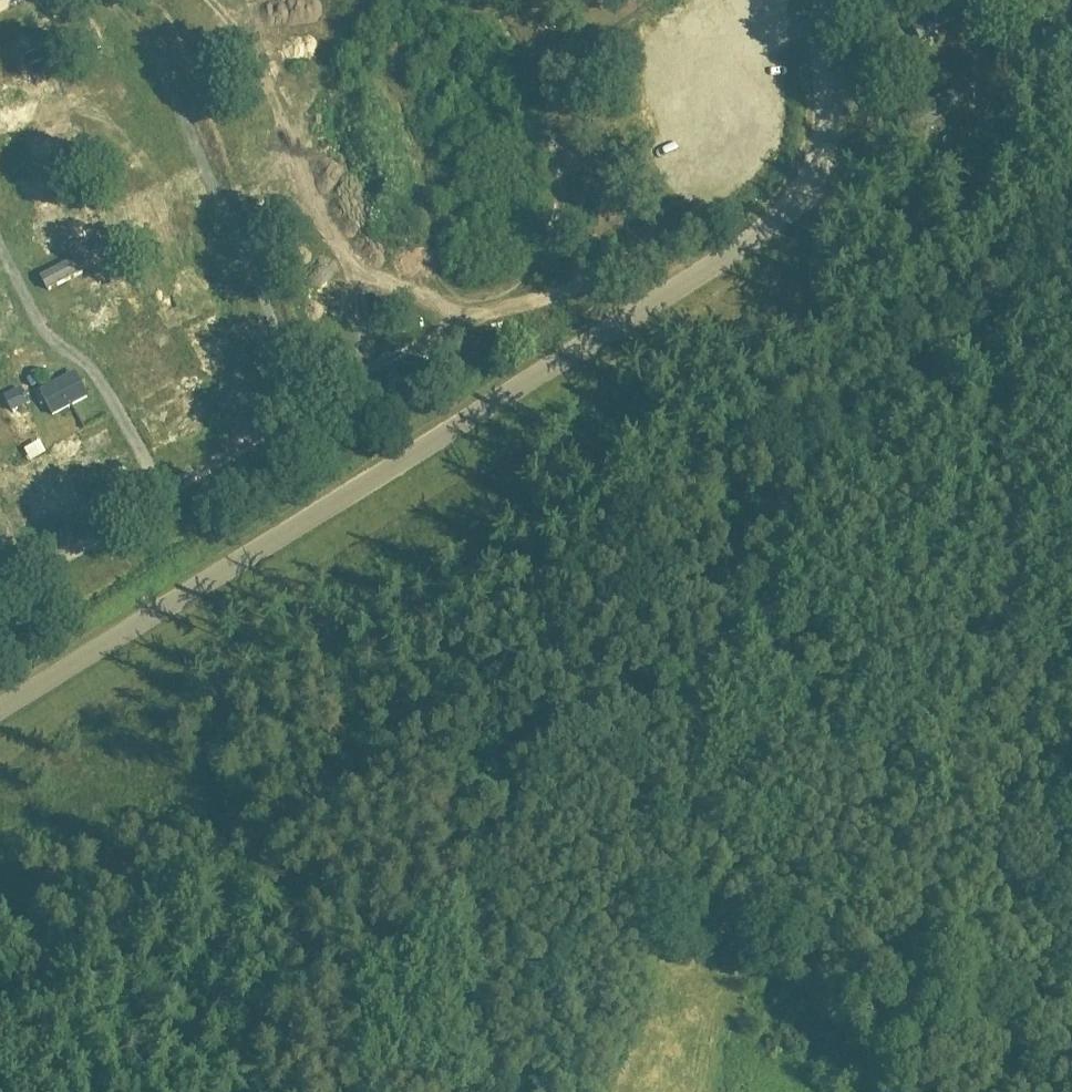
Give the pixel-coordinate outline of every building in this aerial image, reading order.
[(991,6),(924,28),(931,50),(998,27),(991,6)]
